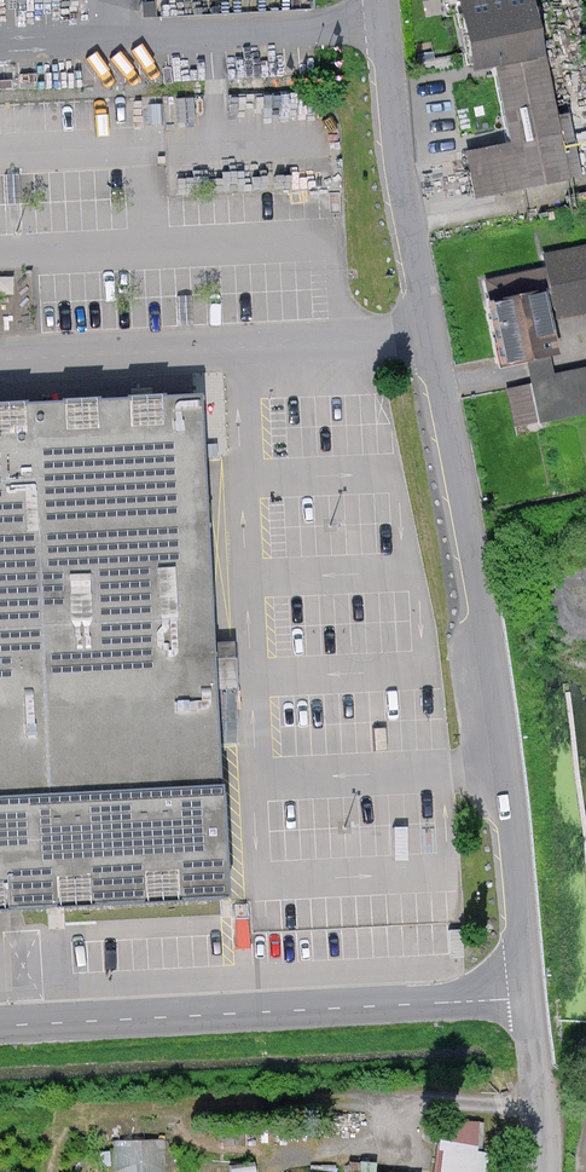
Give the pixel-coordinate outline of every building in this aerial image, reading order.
[(473,65),(493,61),(542,51),(532,0),(460,0),(473,65)] [(542,51),(493,61),(495,70),(507,134),(509,142),(463,151),(472,197),(568,178),(542,51)] [(559,318),(585,312),(585,245),(546,253),(559,318)] [(482,280),(500,365),(514,361),(527,358),(549,354),(558,352),(539,267),(482,280)] [(553,373),(531,377),(540,422),(585,413),(585,366),(553,373)] [(0,410),(0,912),(222,901),(199,401),(0,410)] [(432,1171),(486,1171),(488,1155),(479,1154),(483,1122),(439,1116),(432,1171)] [(119,1171),(167,1171),(169,1136),(120,1134),(119,1171)] [(348,1164),(347,1171),(374,1171),(375,1166),(348,1164)]
